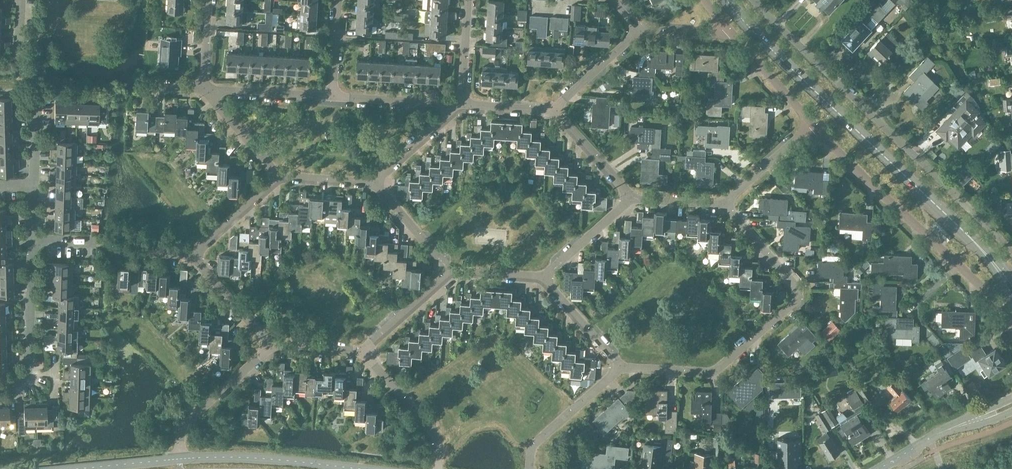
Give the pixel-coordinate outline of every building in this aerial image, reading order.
[(168,12),(183,13),(184,0),(168,0),(168,12)] [(227,10),(244,11),(244,0),(228,0),(227,10)] [(432,10),(448,11),(449,0),(427,0),(427,10),(432,10)] [(489,0),(488,14),(504,14),(505,1),(489,0)] [(818,0),(818,1),(818,0),(819,1),(820,1),(823,3),(823,4),(823,5),(824,6),(830,11),(840,0),(818,0)] [(905,10),(915,0),(898,0),(897,2),(905,10)] [(302,2),(302,10),(302,15),(317,16),(318,3),(302,2)] [(847,43),(849,42),(854,47),(853,48),(854,48),(888,12),(879,4),(869,14),(870,15),(864,22),(861,19),(847,34),(846,35),(844,37),(844,39),(844,41),(847,43)] [(958,5),(948,17),(950,20),(963,12),(958,5)] [(358,6),(358,18),(373,19),(374,7),(358,6)] [(317,16),(302,15),(302,10),(298,9),(297,28),(316,29),(317,16)] [(904,14),(911,21),(916,16),(910,9),(904,14)] [(244,11),(227,10),(226,22),(248,24),(248,12),(244,11)] [(428,23),(431,23),(447,24),(448,11),(432,10),(432,17),(428,17),(428,23)] [(985,16),(986,20),(987,23),(998,19),(996,13),(985,16)] [(488,14),(487,26),(503,27),(504,20),(506,20),(507,15),(504,14),(488,14)] [(537,37),(542,38),(542,28),(541,28),(535,28),(536,16),(530,16),(530,28),(537,29),(537,37)] [(377,20),(373,19),(358,18),(357,32),(372,33),(373,25),(377,25),(377,20)] [(562,30),(556,29),(550,29),(554,30),(554,39),(559,39),(559,35),(560,30),(568,30),(569,18),(563,18),(562,30)] [(447,24),(431,23),(431,36),(446,37),(447,24)] [(574,42),(586,43),(587,29),(587,26),(587,25),(575,24),(574,42)] [(503,27),(487,26),(487,40),(503,41),(503,27)] [(586,43),(598,44),(599,27),(587,26),(587,29),(586,43)] [(599,27),(598,44),(610,45),(611,27),(599,27)] [(875,53),(883,61),(887,65),(893,59),(888,55),(889,54),(890,55),(891,54),(890,53),(892,51),(891,50),(898,43),(887,32),(880,40),(880,39),(870,49),(871,50),(868,53),(872,56),(875,53)] [(181,52),(182,40),(162,39),(160,65),(178,66),(179,52),(181,52)] [(495,57),(496,57),(497,47),(483,46),(482,56),(495,57)] [(528,63),(540,64),(541,50),(529,49),(528,63)] [(540,64),(552,65),(553,51),(541,50),(540,64)] [(553,51),(552,65),(564,65),(565,52),(553,51)] [(251,71),(263,72),(264,56),(264,52),(260,52),(260,55),(252,55),(251,71)] [(640,66),(639,72),(656,73),(656,68),(673,69),(673,65),(676,65),(675,75),(682,75),(684,54),(674,53),(673,53),(673,54),(651,52),(650,52),(649,53),(647,53),(647,54),(645,55),(643,56),(643,57),(642,58),(641,60),(640,62),(640,63),(639,64),(639,66),(640,66)] [(227,69),(239,70),(240,54),(228,54),(227,69)] [(239,70),(251,71),(252,55),(240,54),(239,70)] [(712,70),(712,76),(724,77),(724,70),(717,70),(718,56),(692,55),(691,69),(712,70)] [(263,72),(275,72),(276,56),(264,56),(263,72)] [(275,72),(287,73),(288,57),(276,56),(275,72)] [(919,65),(926,73),(935,63),(928,56),(919,65)] [(287,73),(299,74),(300,58),(288,57),(287,73)] [(300,58),(299,74),(311,74),(312,58),(300,58)] [(405,80),(416,81),(417,65),(418,60),(406,59),(405,64),(405,80)] [(357,77),(369,78),(370,62),(358,61),(357,77)] [(369,78),(381,78),(382,63),(370,62),(369,78)] [(381,78),(393,79),(394,63),(382,63),(381,78)] [(393,79),(405,80),(405,64),(394,63),(393,79)] [(429,65),(428,81),(440,82),(442,63),(435,63),(435,66),(429,65)] [(416,81),(428,81),(429,65),(417,65),(416,81)] [(494,85),(506,85),(507,72),(507,68),(500,68),(500,65),(496,65),(495,68),(494,85)] [(939,87),(923,72),(917,66),(909,75),(915,81),(904,92),(923,109),(929,103),(926,101),(939,87)] [(482,84),(494,85),(495,68),(483,67),(482,84)] [(507,72),(506,85),(518,86),(519,73),(507,72)] [(656,73),(639,72),(639,78),(634,77),(633,101),(650,102),(651,79),(655,79),(656,73)] [(724,77),(712,76),(711,82),(716,82),(715,102),(707,102),(707,115),(722,116),(723,105),(731,105),(732,88),(728,87),(727,82),(724,82),(724,77)] [(952,92),(958,98),(965,91),(959,85),(952,92)] [(981,112),(970,102),(974,98),(967,91),(963,95),(953,105),(958,110),(938,131),(943,135),(946,132),(947,132),(948,131),(951,134),(949,136),(958,146),(971,133),(974,137),(988,123),(983,118),(984,117),(980,113),(981,112)] [(54,122),(66,122),(66,96),(62,96),(62,102),(58,102),(55,102),(54,122)] [(66,122),(76,123),(77,103),(71,102),(71,96),(66,96),(66,122)] [(76,123),(87,123),(88,96),(84,96),(84,103),(77,103),(76,123)] [(88,96),(87,123),(106,124),(107,113),(105,113),(105,105),(99,104),(99,100),(92,100),(92,97),(88,96)] [(11,110),(11,103),(18,103),(17,98),(11,99),(11,98),(0,98),(0,110),(11,110)] [(616,106),(616,99),(597,98),(597,102),(594,102),(593,126),(608,127),(609,106),(616,106)] [(672,105),(670,114),(679,116),(680,111),(679,111),(680,107),(672,105)] [(751,117),(750,135),(766,136),(767,113),(765,113),(765,107),(743,106),(743,116),(751,117)] [(175,134),(187,135),(188,123),(194,123),(195,109),(189,109),(188,117),(177,116),(176,129),(176,133),(175,134)] [(18,120),(18,116),(13,116),(13,110),(11,110),(0,110),(0,120),(18,120)] [(148,131),(156,132),(157,117),(149,116),(149,111),(138,110),(136,131),(148,132),(148,131)] [(156,132),(176,133),(176,129),(177,116),(177,113),(166,112),(165,117),(157,117),(156,132)] [(427,113),(421,112),(419,112),(418,123),(426,124),(427,113)] [(673,125),(676,125),(679,123),(679,119),(676,117),(673,118),(671,121),(673,125)] [(492,121),(492,118),(488,118),(487,126),(492,126),(492,129),(494,129),(493,137),(494,137),(507,138),(507,130),(504,130),(504,122),(502,122),(502,118),(497,118),(497,121),(492,121)] [(527,129),(527,120),(524,120),(523,120),(522,123),(521,123),(517,122),(518,119),(513,119),(502,118),(502,122),(504,122),(504,130),(507,130),(507,138),(518,139),(520,139),(521,131),(522,131),(522,128),(527,129)] [(12,131),(12,124),(18,124),(18,120),(0,120),(0,131),(12,131)] [(186,146),(197,146),(198,146),(198,141),(198,140),(198,135),(204,135),(204,132),(205,123),(194,123),(188,123),(187,135),(186,146)] [(487,128),(481,128),(482,125),(480,125),(478,125),(477,133),(481,134),(481,137),(483,137),(482,144),(484,144),(494,145),(494,137),(493,137),(494,129),(492,129),(492,126),(487,126),(487,128)] [(695,134),(706,135),(706,146),(728,147),(729,126),(721,126),(721,127),(696,125),(695,134)] [(631,127),(631,141),(638,142),(642,142),(642,147),(648,148),(648,147),(652,147),(652,154),(671,155),(671,149),(661,148),(662,129),(655,129),(655,128),(643,127),(639,127),(631,127)] [(536,129),(532,128),(532,131),(527,131),(527,129),(522,128),(522,131),(521,131),(520,139),(518,139),(517,147),(527,147),(529,147),(530,139),(532,140),(532,136),(536,137),(536,129)] [(18,142),(18,137),(12,137),(12,131),(0,131),(0,142),(18,142)] [(196,163),(208,163),(208,158),(209,153),(209,152),(208,152),(209,147),(211,147),(215,147),(216,133),(204,132),(204,135),(198,135),(198,140),(198,141),(198,146),(197,146),(196,163)] [(472,152),(474,152),(484,153),(484,144),(482,144),(483,137),(481,137),(481,134),(477,133),(477,136),(471,136),(471,133),(467,132),(467,141),(471,141),(471,144),(473,144),(472,152)] [(529,147),(527,147),(526,155),(536,156),(538,156),(538,148),(540,148),(541,145),(545,146),(546,132),(542,132),(541,140),(536,139),(536,137),(532,136),(532,140),(530,139),(529,147)] [(464,159),(474,160),(474,152),(472,152),(473,144),(471,144),(471,141),(467,141),(467,143),(461,143),(461,140),(457,140),(457,148),(461,149),(461,152),(462,152),(462,159),(464,159)] [(12,152),(14,152),(14,146),(19,146),(18,142),(0,142),(0,153),(12,152)] [(50,149),(50,153),(77,154),(77,143),(71,143),(65,142),(59,142),(57,142),(57,149),(50,149)] [(551,146),(550,148),(545,148),(545,146),(541,145),(540,148),(538,148),(538,156),(536,156),(535,163),(536,163),(536,168),(545,169),(545,164),(547,164),(548,157),(550,157),(550,155),(554,155),(555,146),(551,146)] [(207,174),(218,175),(218,170),(219,170),(219,167),(219,165),(219,164),(220,161),(220,158),(225,159),(226,147),(220,147),(220,153),(211,152),(209,152),(209,153),(208,158),(208,163),(207,174)] [(452,166),(453,167),(463,167),(464,159),(462,159),(462,152),(461,152),(461,149),(457,148),(457,151),(451,150),(451,147),(447,147),(447,156),(451,156),(451,159),(452,159),(452,166)] [(1000,151),(1001,170),(1011,169),(1011,168),(1011,154),(1011,150),(1000,151)] [(19,163),(19,159),(12,159),(12,155),(12,152),(0,153),(0,163),(19,163)] [(77,154),(50,153),(50,158),(55,158),(55,160),(57,160),(56,164),(77,165),(77,162),(77,154)] [(545,164),(545,169),(545,173),(554,173),(556,173),(557,165),(559,166),(559,162),(564,163),(564,154),(560,154),(560,157),(554,157),(554,155),(550,155),(550,157),(548,157),(547,164),(545,164)] [(643,158),(642,181),(666,183),(667,174),(659,174),(660,160),(671,161),(671,155),(652,154),(652,159),(643,158)] [(218,185),(229,185),(229,182),(230,177),(230,175),(230,170),(236,171),(237,156),(231,155),(230,164),(222,164),(219,164),(219,165),(219,167),(219,170),(218,170),(218,175),(218,185)] [(443,174),(443,179),(453,179),(453,167),(452,166),(452,159),(451,159),(451,156),(447,156),(446,158),(441,158),(441,155),(437,155),(436,164),(440,164),(440,167),(442,167),(441,174),(443,174)] [(687,156),(686,168),(698,168),(697,185),(712,186),(714,163),(706,163),(706,157),(693,156),(687,156)] [(431,182),(434,182),(443,182),(443,179),(443,174),(441,174),(442,167),(440,167),(440,164),(436,164),(436,165),(431,165),(431,162),(427,162),(426,171),(430,171),(430,174),(432,174),(431,182)] [(568,172),(573,172),(573,163),(569,163),(568,166),(564,165),(564,163),(559,162),(559,166),(557,165),(556,173),(554,173),(554,181),(564,182),(566,182),(566,174),(568,175),(568,172)] [(0,163),(0,175),(13,175),(13,168),(19,167),(19,163),(0,163)] [(50,171),(50,175),(76,176),(76,168),(77,165),(56,164),(56,169),(54,169),(54,171),(50,171)] [(421,189),(423,189),(433,190),(434,182),(431,182),(432,174),(430,174),(430,171),(426,171),(426,173),(420,173),(421,165),(417,165),(416,178),(420,178),(420,181),(422,181),(421,189)] [(954,179),(961,186),(972,175),(965,167),(954,179)] [(229,182),(229,185),(228,193),(246,194),(247,170),(241,170),(241,176),(230,175),(230,177),(229,182)] [(582,172),(578,171),(578,174),(572,174),(573,172),(568,172),(568,175),(566,174),(566,182),(564,182),(563,190),(573,190),(575,190),(575,183),(577,183),(577,180),(582,180),(582,172)] [(820,194),(820,197),(827,197),(828,180),(822,180),(823,172),(797,171),(795,187),(815,188),(814,193),(820,194)] [(587,183),(582,182),(582,180),(577,180),(577,183),(575,183),(575,190),(573,190),(572,202),(582,203),(582,199),(584,199),(584,191),(586,191),(587,188),(591,189),(592,175),(586,174),(586,180),(587,180),(587,183)] [(56,179),(56,186),(76,187),(76,184),(76,176),(50,175),(49,179),(56,179)] [(412,196),(420,197),(423,197),(423,189),(421,189),(422,181),(420,181),(420,178),(416,178),(416,180),(410,180),(410,177),(406,177),(406,185),(410,185),(410,188),(412,188),(412,192),(412,196)] [(780,179),(776,182),(780,187),(784,183),(780,179)] [(49,192),(49,197),(75,197),(76,189),(76,187),(56,186),(56,192),(49,192)] [(591,189),(587,188),(586,191),(584,191),(584,199),(582,199),(582,203),(582,207),(593,207),(593,203),(593,200),(596,200),(596,197),(600,197),(601,189),(597,189),(596,191),(591,191),(591,189)] [(312,223),(312,222),(325,222),(325,216),(327,194),(314,193),(314,198),(306,197),(307,191),(301,191),(300,201),(304,201),(307,201),(307,203),(310,203),(309,214),(312,214),(312,223)] [(346,200),(338,199),(339,195),(327,194),(325,216),(325,222),(338,223),(338,216),(341,216),(342,206),(344,206),(344,204),(347,204),(352,205),(353,194),(347,194),(346,200)] [(55,207),(75,208),(80,208),(81,205),(75,205),(75,197),(49,197),(49,201),(55,201),(55,207)] [(1001,206),(1001,197),(990,197),(990,206),(1001,206)] [(761,199),(760,207),(764,207),(764,213),(771,213),(770,219),(779,220),(792,221),(795,221),(795,220),(803,220),(804,210),(787,209),(787,200),(765,198),(765,199),(761,198),(761,199)] [(312,227),(312,223),(312,214),(309,214),(310,203),(307,203),(307,201),(304,201),(304,205),(290,204),(290,208),(294,209),(294,208),(297,209),(297,211),(300,211),(299,221),(303,221),(302,226),(312,227)] [(338,224),(347,225),(347,224),(351,225),(351,214),(354,214),(354,213),(357,213),(361,213),(361,209),(347,208),(347,204),(344,204),(344,206),(342,206),(341,216),(338,216),(338,223),(338,224)] [(75,208),(55,207),(55,212),(54,212),(53,214),(48,214),(48,218),(75,219),(75,208)] [(12,220),(11,215),(5,215),(5,208),(0,208),(0,220),(12,220)] [(302,229),(302,226),(303,221),(299,221),(300,211),(297,211),(297,209),(294,208),(294,209),(294,213),(280,212),(280,216),(284,216),(287,216),(287,218),(290,218),(289,229),(293,229),(302,229)] [(643,233),(654,234),(654,229),(655,216),(643,216),(644,212),(638,211),(637,221),(643,221),(643,227),(643,233),(642,245),(643,233)] [(663,230),(676,231),(677,219),(667,219),(667,213),(655,212),(655,216),(654,229),(654,234),(654,233),(663,233),(663,230)] [(347,233),(357,234),(357,233),(360,233),(360,223),(363,223),(363,221),(366,221),(370,222),(371,218),(356,217),(357,213),(354,213),(354,214),(351,214),(351,225),(347,224),(347,225),(348,225),(347,233)] [(863,239),(872,240),(873,222),(866,222),(867,214),(841,213),(840,228),(864,230),(863,239)] [(686,235),(698,236),(698,232),(699,219),(700,215),(687,214),(687,220),(677,219),(676,231),(686,231),(686,235)] [(282,244),(282,236),(279,236),(280,225),(277,225),(277,223),(274,223),(270,223),(270,219),(269,219),(270,217),(261,216),(260,226),(260,230),(264,231),(264,230),(267,231),(267,233),(270,233),(269,243),(272,243),(282,244)] [(292,237),(293,229),(289,229),(290,218),(287,218),(287,216),(284,216),(284,220),(270,219),(270,223),(274,223),(277,223),(277,225),(280,225),(279,236),(282,236),(292,237)] [(698,240),(709,241),(709,237),(710,231),(710,226),(716,226),(717,216),(711,216),(711,220),(699,219),(698,232),(698,236),(698,237),(698,240)] [(75,219),(48,218),(48,222),(55,223),(54,230),(74,230),(75,219)] [(5,230),(5,224),(12,224),(12,220),(0,220),(0,230),(5,230)] [(642,249),(642,245),(643,233),(643,227),(632,226),(632,220),(626,220),(625,231),(631,232),(631,237),(631,244),(631,249),(642,249)] [(779,220),(778,226),(786,226),(784,248),(798,249),(799,243),(809,244),(810,228),(794,227),(795,221),(792,221),(779,220)] [(356,242),(366,242),(369,242),(370,232),(372,232),(372,230),(375,230),(380,231),(380,226),(366,225),(366,221),(363,221),(363,223),(360,223),(360,233),(357,233),(357,234),(356,242)] [(272,251),(272,243),(269,243),(270,233),(267,233),(267,231),(264,230),(264,231),(260,230),(260,226),(250,226),(250,233),(250,238),(254,238),(257,238),(257,240),(260,240),(259,251),(262,251),(272,251)] [(380,226),(380,231),(375,230),(372,230),(372,232),(370,232),(369,242),(366,242),(365,256),(375,257),(375,251),(375,250),(378,251),(379,240),(382,241),(382,239),(385,239),(389,239),(390,227),(380,226)] [(711,256),(719,257),(720,250),(719,249),(720,249),(720,243),(721,237),(727,237),(727,226),(721,226),(721,232),(710,231),(709,237),(709,241),(708,253),(711,256)] [(12,241),(12,230),(5,230),(0,230),(0,241),(12,241)] [(631,257),(631,256),(630,255),(631,249),(631,244),(631,237),(620,237),(620,231),(614,231),(614,242),(619,242),(619,248),(619,254),(619,260),(631,261),(632,257),(631,257)] [(262,259),(262,251),(259,251),(260,240),(257,240),(257,238),(254,238),(250,238),(250,233),(241,232),(240,241),(240,245),(244,245),(247,245),(247,247),(250,247),(249,258),(252,258),(260,259),(262,259)] [(719,264),(730,265),(730,261),(731,255),(731,250),(737,250),(738,238),(732,238),(732,243),(720,243),(720,249),(719,249),(720,250),(719,257),(719,264)] [(375,259),(384,260),(384,259),(387,259),(388,249),(391,249),(391,247),(394,247),(394,248),(398,248),(398,244),(384,243),(385,239),(382,239),(382,241),(379,240),(378,251),(375,250),(375,251),(375,257),(375,259)] [(617,266),(619,266),(618,266),(619,254),(619,248),(608,247),(608,241),(602,240),(602,252),(608,253),(607,258),(607,265),(607,276),(608,268),(617,269),(617,266)] [(6,252),(6,246),(12,245),(12,241),(0,241),(0,252),(6,252)] [(384,268),(393,268),(397,268),(397,258),(400,258),(400,256),(403,256),(407,257),(408,244),(402,244),(401,252),(393,252),(394,248),(394,247),(391,247),(391,249),(388,249),(387,259),(384,259),(384,260),(385,260),(384,268)] [(251,271),(252,258),(249,258),(250,247),(247,247),(247,245),(244,245),(244,249),(230,248),(230,252),(234,253),(234,252),(237,253),(237,255),(240,255),(239,265),(242,265),(242,271),(251,271)] [(729,276),(741,277),(741,273),(740,273),(741,267),(742,261),(748,261),(748,250),(742,250),(742,255),(731,255),(730,261),(730,265),(729,276)] [(6,263),(6,262),(13,262),(12,258),(8,258),(8,252),(6,252),(0,252),(0,263),(6,263)] [(218,272),(241,274),(242,271),(242,265),(239,265),(240,255),(237,255),(237,253),(234,252),(234,253),(234,256),(219,256),(218,272)] [(606,276),(607,276),(607,265),(607,258),(596,258),(596,252),(590,252),(590,263),(596,263),(595,269),(596,269),(595,275),(595,287),(596,279),(606,279),(606,276)] [(393,276),(403,277),(403,276),(406,277),(406,266),(409,266),(409,264),(412,265),(417,265),(417,261),(403,260),(403,256),(400,256),(400,258),(397,258),(397,268),(393,268),(394,268),(393,276)] [(911,264),(911,256),(885,256),(885,263),(872,263),(872,273),(886,274),(886,272),(904,272),(904,276),(908,277),(908,278),(917,279),(917,264),(911,264)] [(740,287),(751,288),(751,285),(752,278),(752,273),(758,273),(759,262),(753,261),(753,267),(741,267),(740,273),(741,273),(741,277),(740,287)] [(835,276),(834,282),(847,282),(847,276),(842,276),(842,262),(820,261),(819,275),(835,276)] [(13,273),(13,262),(6,262),(6,263),(0,263),(0,274),(13,273)] [(594,287),(595,287),(595,275),(596,269),(595,269),(584,268),(585,262),(579,262),(578,273),(584,274),(583,280),(584,280),(583,286),(584,286),(583,297),(584,289),(594,290),(594,287)] [(53,268),(53,274),(73,275),(73,264),(47,263),(47,268),(53,268)] [(857,268),(861,273),(866,268),(861,263),(857,268)] [(403,276),(403,277),(402,285),(423,286),(423,280),(424,274),(424,270),(412,269),(412,265),(409,264),(409,266),(406,266),(406,277),(403,276)] [(118,292),(131,292),(139,293),(139,286),(138,286),(139,274),(132,274),(132,268),(120,268),(119,276),(115,275),(114,291),(118,291),(118,292)] [(138,286),(139,286),(147,286),(158,287),(159,270),(159,268),(153,268),(153,270),(147,269),(147,271),(142,271),(142,275),(139,274),(138,286)] [(158,287),(158,292),(169,293),(169,286),(170,286),(170,281),(176,281),(177,271),(171,271),(171,275),(159,274),(160,270),(159,270),(158,287)] [(13,284),(13,273),(0,274),(0,285),(13,284)] [(259,282),(260,274),(252,273),(251,282),(259,282)] [(579,297),(583,297),(584,286),(583,286),(584,280),(583,280),(584,274),(578,273),(566,273),(565,290),(572,291),(571,296),(579,297)] [(750,298),(761,299),(762,297),(762,290),(763,284),(769,285),(769,274),(763,273),(763,279),(752,278),(751,285),(751,288),(750,298)] [(46,281),(46,285),(73,286),(73,275),(53,274),(53,281),(46,281)] [(168,308),(179,309),(179,305),(179,304),(180,304),(180,298),(181,293),(187,293),(187,281),(181,281),(181,287),(170,286),(169,286),(169,293),(168,308)] [(861,283),(847,282),(834,282),(834,288),(841,288),(840,316),(845,321),(851,316),(851,311),(855,311),(855,298),(858,298),(858,289),(861,289),(861,283)] [(873,305),(873,313),(889,313),(897,314),(898,309),(895,309),(896,287),(885,287),(884,286),(884,283),(874,282),(874,294),(881,295),(881,299),(881,305),(873,305)] [(2,296),(13,295),(13,284),(0,285),(0,296),(2,296)] [(762,297),(761,299),(761,308),(773,309),(773,297),(779,297),(780,285),(769,285),(763,284),(762,290),(762,297)] [(52,290),(52,295),(72,296),(73,286),(46,285),(46,289),(52,290)] [(481,286),(478,286),(477,294),(480,294),(480,297),(482,297),(482,305),(484,305),(492,305),(493,306),(494,298),(492,297),(493,290),(491,290),(491,286),(488,286),(487,286),(487,289),(481,289),(481,286)] [(517,297),(517,289),(515,288),(512,288),(512,291),(507,291),(507,288),(505,288),(504,287),(502,287),(500,287),(499,287),(493,287),(491,286),(491,290),(493,290),(492,297),(494,298),(493,306),(508,307),(510,307),(510,299),(512,299),(513,296),(517,297)] [(179,319),(190,320),(190,316),(189,316),(190,316),(190,309),(191,310),(191,304),(197,304),(198,288),(192,288),(192,299),(180,298),(180,304),(179,304),(179,305),(179,309),(179,316),(179,319)] [(471,296),(471,293),(467,293),(467,301),(470,301),(470,304),(472,304),(471,312),(473,312),(483,313),(484,305),(482,305),(482,297),(480,297),(480,294),(477,294),(477,296),(471,296)] [(58,300),(58,307),(79,308),(79,307),(79,305),(79,297),(72,297),(72,296),(52,295),(52,300),(58,300)] [(12,313),(11,309),(9,309),(9,302),(2,302),(2,296),(0,296),(0,313),(12,313)] [(508,307),(507,315),(517,316),(519,316),(519,308),(521,308),(522,306),(525,306),(526,297),(522,297),(522,300),(517,299),(517,297),(513,296),(512,299),(510,299),(510,307),(508,307)] [(463,319),(473,320),(473,312),(471,312),(472,304),(470,304),(470,301),(467,301),(466,304),(461,303),(461,300),(459,300),(457,300),(456,308),(460,309),(460,312),(462,312),(461,319),(463,319)] [(189,328),(200,328),(201,321),(202,316),(207,317),(208,305),(202,304),(202,310),(191,310),(190,309),(190,316),(189,316),(190,316),(190,320),(189,328)] [(517,316),(516,329),(526,330),(526,324),(528,324),(528,317),(531,317),(531,315),(534,315),(535,306),(531,306),(531,308),(525,308),(525,306),(522,306),(521,308),(519,308),(519,316),(517,316)] [(45,317),(51,318),(78,318),(78,309),(79,308),(58,307),(58,313),(52,313),(45,313),(45,317)] [(453,327),(462,327),(463,319),(461,319),(462,312),(460,312),(460,309),(456,308),(456,311),(450,310),(451,308),(447,307),(446,316),(450,316),(450,319),(452,319),(451,327),(453,327)] [(943,311),(942,327),(960,328),(960,339),(969,339),(970,336),(972,339),(974,337),(975,326),(975,320),(966,319),(966,312),(943,311)] [(5,324),(5,318),(12,317),(12,313),(0,313),(0,324),(5,324)] [(884,316),(884,332),(890,332),(889,337),(912,338),(912,341),(919,341),(919,325),(913,325),(913,318),(897,318),(897,314),(889,313),(889,317),(884,316)] [(446,316),(446,318),(440,318),(440,315),(436,314),(436,323),(439,323),(439,326),(441,326),(440,334),(442,334),(452,335),(453,327),(451,327),(452,319),(450,319),(450,316),(446,316)] [(544,315),(540,314),(540,317),(535,317),(534,317),(534,315),(531,315),(531,317),(528,317),(528,324),(526,324),(526,330),(525,333),(535,333),(537,333),(538,326),(540,326),(540,323),(543,324),(544,315)] [(200,343),(211,343),(211,340),(212,340),(212,333),(212,328),(218,328),(219,317),(213,316),(212,322),(201,321),(200,328),(200,343)] [(58,322),(58,329),(78,329),(78,326),(78,318),(51,318),(51,322),(58,322)] [(820,332),(829,342),(841,330),(832,321),(820,332)] [(431,341),(433,341),(442,342),(442,334),(440,334),(441,326),(439,326),(439,323),(436,323),(436,325),(434,325),(430,325),(430,322),(426,322),(425,330),(430,330),(429,333),(431,334),(431,341)] [(549,326),(546,326),(543,325),(543,324),(540,323),(540,326),(538,326),(537,333),(535,333),(534,341),(535,341),(544,342),(546,342),(547,334),(549,334),(549,332),(553,332),(553,323),(549,323),(549,326)] [(12,335),(12,330),(7,330),(7,328),(5,328),(5,324),(0,324),(0,335),(12,335)] [(803,332),(798,326),(778,344),(789,356),(798,348),(804,354),(816,345),(813,342),(818,337),(809,327),(807,329),(803,332)] [(211,355),(221,356),(221,352),(221,351),(222,345),(223,340),(228,340),(228,339),(229,328),(223,328),(223,334),(212,333),(212,340),(211,340),(211,343),(210,351),(211,351),(211,355)] [(45,335),(45,339),(78,340),(78,332),(78,329),(58,329),(57,333),(56,333),(56,335),(45,335)] [(421,348),(423,349),(432,349),(433,341),(431,341),(431,334),(429,333),(430,330),(425,330),(425,333),(423,332),(420,332),(420,329),(416,329),(415,338),(419,338),(419,341),(421,341),(421,348)] [(544,342),(543,350),(553,351),(555,351),(556,343),(558,343),(558,341),(562,341),(562,332),(558,332),(557,335),(556,334),(552,334),(553,332),(549,332),(549,334),(547,334),(546,342),(544,342)] [(927,337),(936,346),(941,341),(932,332),(927,337)] [(6,345),(6,339),(12,339),(12,335),(0,335),(0,345),(6,345)] [(410,339),(410,336),(406,336),(405,345),(409,345),(409,348),(411,348),(410,356),(412,356),(422,357),(423,349),(421,348),(421,341),(419,341),(419,338),(415,338),(415,340),(411,339),(410,339)] [(63,351),(63,357),(77,358),(78,340),(45,339),(45,343),(57,344),(57,351),(63,351)] [(221,352),(221,356),(221,362),(216,367),(218,369),(220,367),(232,368),(233,358),(238,358),(240,340),(234,340),(228,339),(228,340),(223,340),(222,345),(221,351),(221,352)] [(571,349),(571,341),(567,341),(567,343),(561,343),(562,341),(558,341),(558,343),(556,343),(555,351),(553,351),(553,359),(561,359),(563,359),(563,352),(565,352),(566,349),(571,349)] [(405,347),(399,347),(400,344),(395,343),(395,352),(399,352),(399,355),(400,355),(400,359),(400,363),(401,363),(412,364),(412,356),(410,356),(411,348),(409,348),(409,345),(405,345),(405,347)] [(995,348),(987,353),(980,344),(969,351),(976,361),(979,359),(984,367),(981,370),(985,376),(989,373),(989,374),(1005,364),(995,348)] [(13,356),(13,352),(6,352),(6,345),(0,345),(0,357),(13,356)] [(946,356),(952,352),(945,346),(941,350),(946,356)] [(948,358),(949,361),(955,369),(972,358),(964,347),(957,352),(948,358)] [(563,359),(561,359),(560,368),(561,368),(561,372),(570,373),(569,376),(571,376),(571,368),(573,368),(574,364),(572,364),(573,360),(575,361),(575,358),(580,358),(581,350),(578,349),(576,349),(576,352),(570,352),(571,349),(566,349),(565,352),(563,352),(563,359)] [(0,357),(0,372),(1,372),(0,368),(6,368),(6,363),(10,363),(10,361),(13,361),(13,356),(0,357)] [(64,370),(64,374),(90,375),(91,358),(77,358),(63,357),(63,363),(71,363),(70,368),(69,368),(69,370),(64,370)] [(596,367),(596,359),(590,358),(588,358),(585,358),(585,361),(580,360),(580,358),(575,358),(575,361),(573,360),(572,364),(574,364),(573,368),(571,368),(571,376),(581,377),(581,379),(582,379),(582,377),(583,373),(583,372),(583,371),(583,369),(585,369),(585,366),(588,366),(596,367)] [(899,358),(894,361),(901,372),(906,369),(899,358)] [(925,381),(921,384),(925,390),(929,387),(936,398),(951,388),(948,382),(945,379),(951,375),(942,361),(941,360),(935,364),(936,365),(940,371),(925,381)] [(295,397),(296,392),(295,392),(295,387),(296,374),(296,370),(285,370),(285,363),(279,362),(278,379),(284,380),(284,385),(284,386),(284,391),(283,403),(284,403),(284,396),(295,397)] [(334,397),(345,398),(345,395),(346,388),(346,382),(352,383),(353,366),(347,366),(347,373),(336,373),(335,376),(334,389),(334,390),(334,393),(334,394),(334,397)] [(730,390),(732,391),(730,393),(742,405),(761,388),(762,371),(758,367),(748,376),(747,375),(730,390)] [(893,368),(888,372),(893,379),(894,380),(899,377),(893,368)] [(306,394),(315,395),(315,377),(308,377),(308,371),(296,370),(296,374),(295,387),(295,392),(296,392),(296,391),(306,392),(306,394)] [(323,392),(334,393),(334,390),(334,389),(335,376),(336,373),(323,372),(323,377),(315,377),(315,395),(323,395),(323,392)] [(70,379),(70,385),(90,386),(90,375),(64,374),(64,379),(70,379)] [(284,406),(284,403),(283,403),(284,391),(284,386),(284,385),(273,385),(273,378),(267,378),(267,390),(272,390),(272,396),(272,402),(273,402),(272,406),(284,406)] [(801,381),(769,382),(769,398),(801,397),(801,381)] [(894,396),(889,400),(898,410),(903,405),(904,406),(912,400),(895,381),(887,388),(894,396)] [(344,414),(356,414),(356,407),(357,400),(357,394),(363,395),(363,383),(357,383),(357,389),(346,388),(345,395),(345,398),(345,406),(344,414)] [(866,384),(856,390),(864,402),(874,396),(866,384)] [(63,392),(63,396),(90,397),(90,386),(70,385),(70,390),(68,390),(68,392),(63,392)] [(272,413),(272,406),(273,402),(272,402),(272,396),(261,396),(261,389),(255,389),(255,400),(261,400),(260,406),(261,406),(260,412),(260,417),(271,418),(271,413),(272,413)] [(856,389),(845,395),(846,396),(853,408),(854,408),(863,403),(864,402),(856,390),(856,389)] [(366,425),(366,418),(367,418),(367,412),(368,406),(373,407),(374,390),(368,390),(368,401),(357,400),(356,407),(356,414),(355,418),(355,425),(366,425)] [(644,413),(658,414),(658,419),(667,419),(667,432),(674,432),(674,430),(677,431),(677,411),(668,411),(668,398),(668,390),(652,390),(652,399),(644,399),(644,413)] [(619,397),(593,419),(595,421),(605,432),(624,415),(626,417),(630,413),(631,414),(634,414),(636,391),(623,402),(619,397)] [(711,424),(721,424),(721,414),(722,412),(712,412),(712,392),(696,391),(696,400),(693,400),(693,410),(703,410),(702,420),(711,421),(711,424)] [(90,397),(63,396),(63,400),(69,401),(69,408),(78,408),(78,416),(89,416),(90,397)] [(36,429),(36,406),(36,399),(30,399),(30,403),(24,403),(24,415),(18,415),(18,434),(25,434),(25,429),(36,429)] [(260,424),(260,417),(260,412),(261,406),(260,406),(249,405),(249,400),(244,399),(242,422),(260,424)] [(0,400),(0,430),(16,429),(16,415),(9,416),(9,407),(2,407),(2,400),(0,400)] [(47,406),(36,406),(36,429),(54,428),(53,419),(60,419),(59,405),(52,406),(53,409),(47,409),(47,406)] [(366,418),(366,425),(366,429),(377,430),(377,429),(383,429),(384,407),(379,406),(378,413),(367,412),(367,418),(366,418)] [(825,418),(821,411),(819,407),(813,411),(820,422),(826,432),(832,428),(832,427),(830,425),(829,423),(825,418)] [(829,407),(821,411),(825,418),(829,423),(832,427),(839,423),(829,407)] [(843,413),(838,417),(842,423),(854,442),(870,432),(859,416),(858,414),(848,420),(846,418),(843,413)] [(721,414),(721,424),(732,424),(727,414),(721,414)] [(817,438),(820,443),(830,459),(840,453),(827,432),(817,438)] [(723,436),(713,437),(714,450),(724,449),(723,436)] [(796,465),(800,466),(800,455),(796,454),(796,438),(776,438),(776,468),(796,468),(796,465)] [(655,443),(654,446),(645,445),(643,464),(659,466),(660,453),(672,455),(673,441),(662,440),(662,443),(655,443)] [(632,449),(608,446),(607,455),(585,452),(584,467),(597,468),(613,468),(615,456),(627,458),(627,454),(631,455),(632,449)] [(696,460),(690,460),(689,468),(713,468),(714,454),(697,452),(696,460)] [(755,453),(755,465),(764,465),(764,453),(755,453)]
